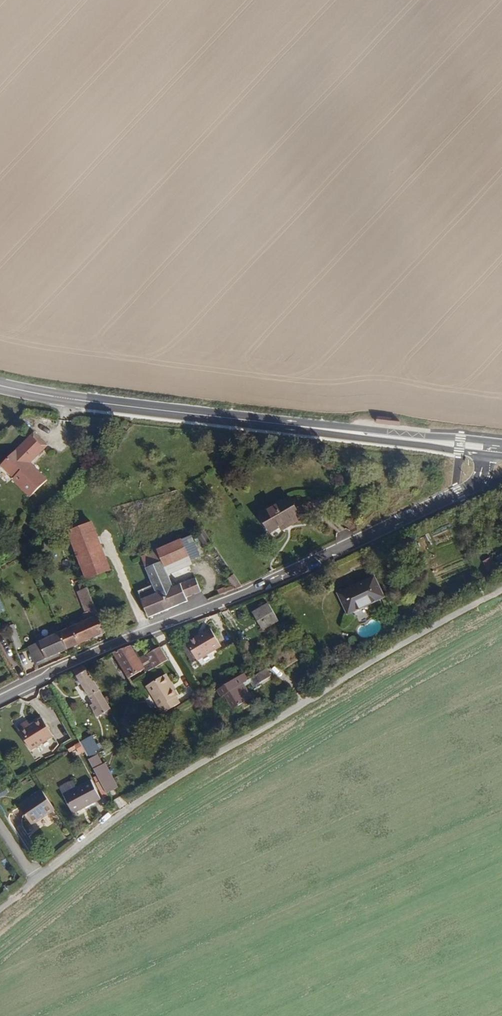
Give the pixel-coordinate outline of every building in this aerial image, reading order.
[(48,444),(34,431),(2,464),(32,492),(47,475),(31,461),(48,444)] [(304,517),(293,496),(262,511),(271,529),(290,519),(292,523),(304,517)] [(110,568),(90,522),(68,532),(86,578),(110,568)] [(206,546),(214,541),(205,528),(197,533),(206,546)] [(194,552),(187,536),(140,555),(146,569),(160,563),(162,566),(194,552)] [(487,571),(495,569),(492,558),(483,560),(487,571)] [(146,569),(152,582),(156,591),(143,597),(150,615),(187,599),(186,595),(198,590),(192,574),(170,585),(162,566),(160,563),(146,569)] [(215,596),(243,585),(235,573),(228,576),(233,584),(224,588),(222,585),(212,590),(215,596)] [(385,596),(375,577),(339,594),(349,613),(385,596)] [(139,588),(143,597),(156,591),(152,582),(139,588)] [(81,600),(90,618),(69,628),(66,622),(61,625),(64,630),(72,648),(106,633),(91,596),(81,600)] [(278,616),(269,601),(253,611),(263,626),(278,616)] [(16,649),(22,647),(14,624),(8,626),(16,649)] [(187,643),(190,648),(212,631),(211,629),(187,643)] [(49,658),(72,648),(64,630),(41,639),(49,658)] [(212,631),(190,648),(198,660),(222,646),(212,631)] [(257,652),(249,638),(242,642),(250,657),(257,652)] [(49,658),(41,639),(28,645),(36,663),(49,658)] [(128,676),(144,666),(130,644),(113,651),(128,676)] [(145,653),(153,665),(167,656),(159,645),(145,653)] [(111,708),(109,705),(104,698),(103,697),(85,666),(73,672),(93,704),(91,705),(99,716),(111,708)] [(251,680),(246,672),(220,689),(225,696),(227,695),(236,708),(253,697),(244,684),(251,680)] [(163,715),(179,705),(175,698),(177,696),(172,688),(166,677),(146,687),(163,715)] [(108,695),(104,698),(109,705),(113,702),(108,695)] [(137,729),(129,716),(123,720),(130,733),(137,729)] [(26,725),(20,729),(34,752),(56,737),(45,720),(33,728),(30,730),(26,725)] [(87,758),(96,753),(85,734),(76,738),(87,758)] [(102,761),(93,766),(106,791),(116,785),(102,761)] [(78,789),(74,781),(61,788),(75,813),(101,798),(91,781),(78,789)] [(45,793),(35,799),(48,819),(57,812),(45,793)] [(48,819),(35,799),(21,809),(31,825),(40,819),(42,823),(48,819)] [(42,823),(40,819),(31,825),(33,829),(42,823)]
